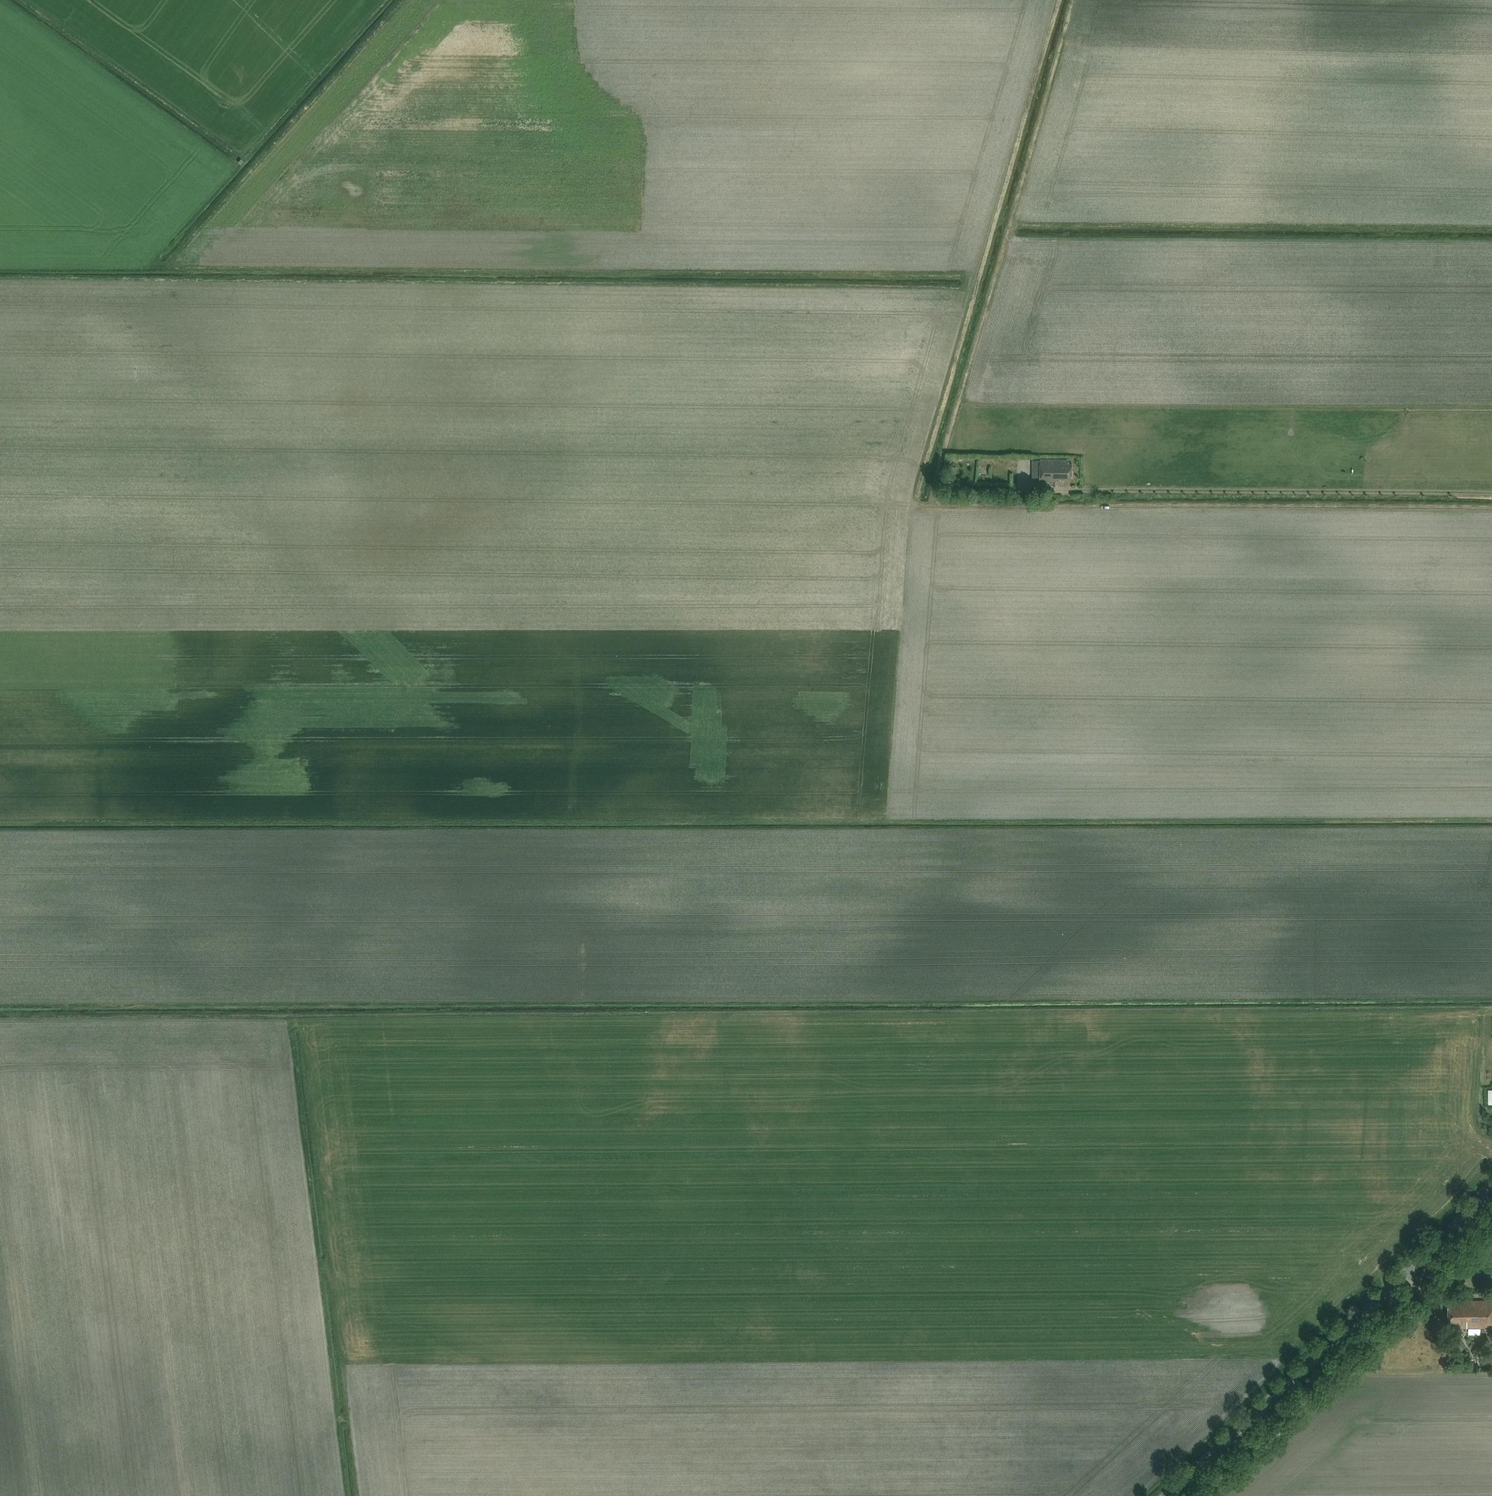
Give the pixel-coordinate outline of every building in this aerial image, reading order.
[(1072,478),(1072,462),(1069,462),(1069,459),(1033,458),(1034,469),(1040,469),(1040,480),(1061,480),(1061,478),(1072,478)] [(1448,1301),(1448,1320),(1451,1320),(1451,1327),(1491,1327),(1491,1300),(1448,1301)]
